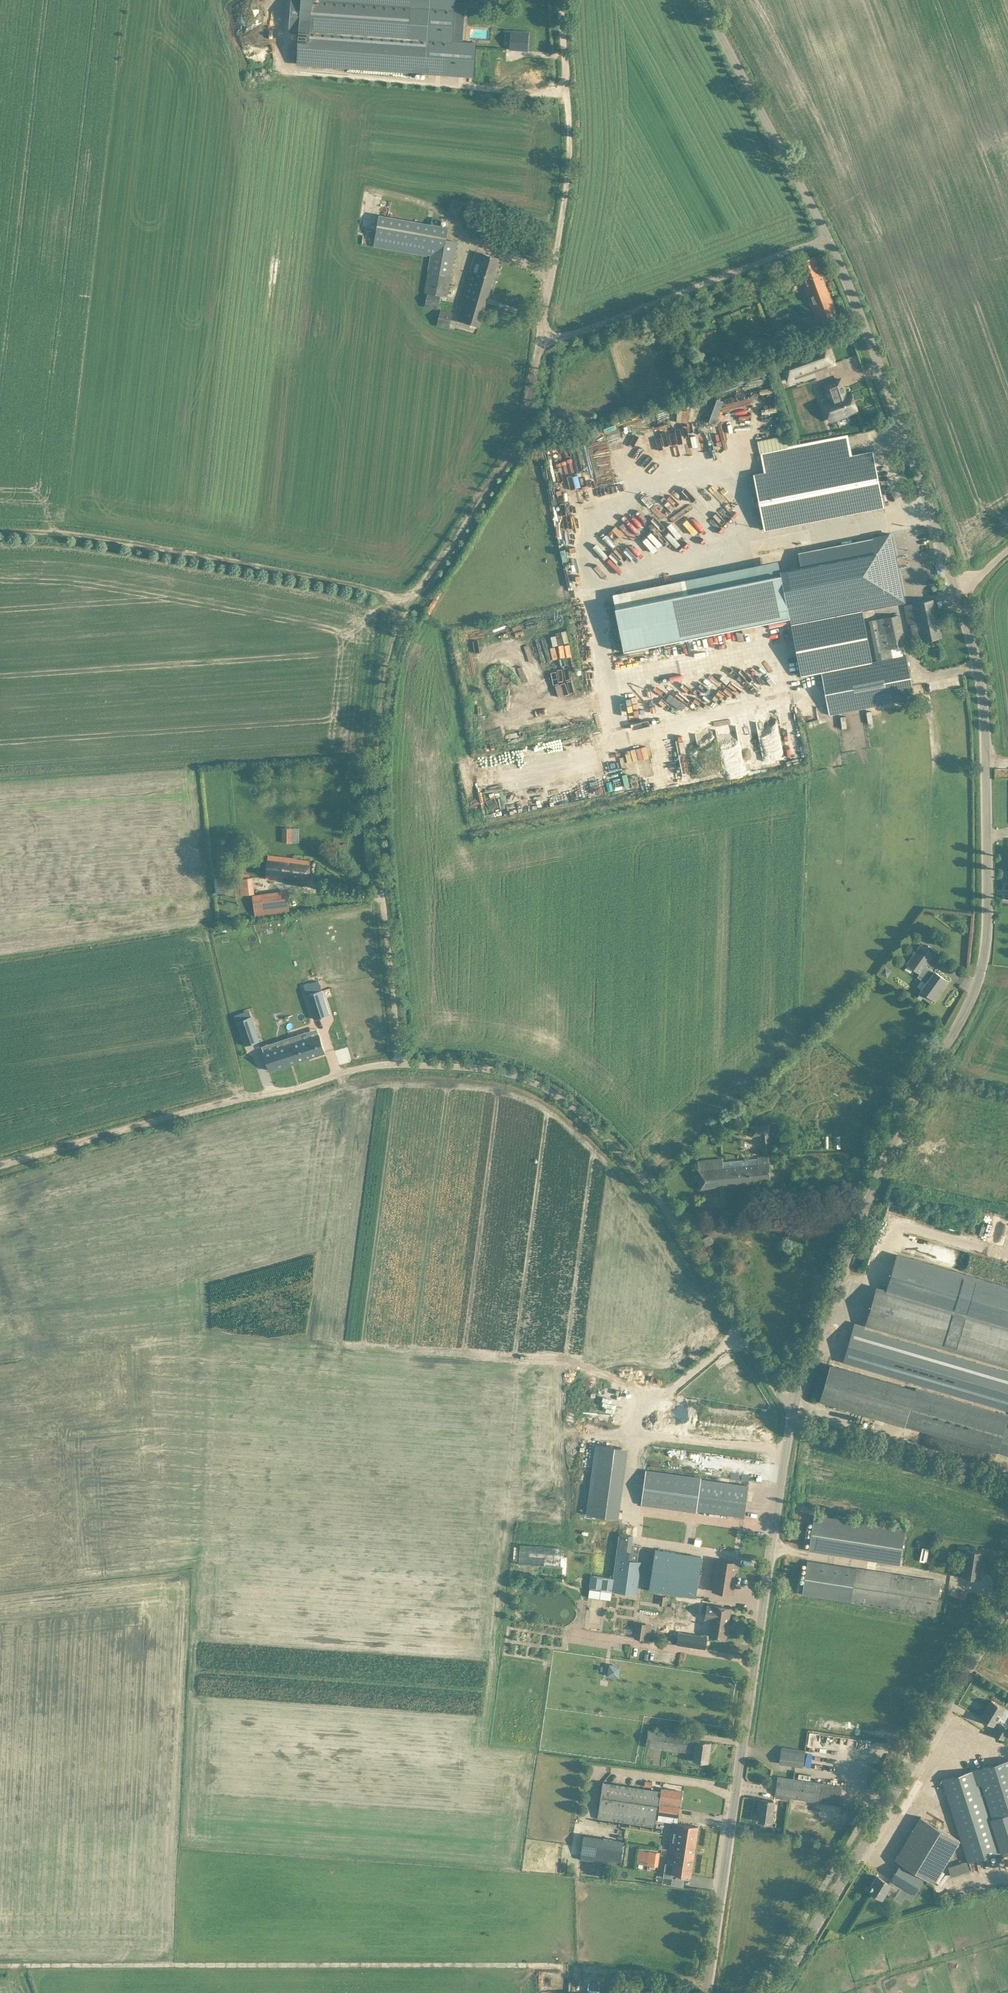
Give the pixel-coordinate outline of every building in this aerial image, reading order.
[(289,31),(299,31),(297,63),(337,66),(427,72),(429,40),(409,38),(411,7),(318,0),(291,0),(289,31)] [(411,7),(409,38),(429,40),(432,0),(411,0),(411,7)] [(427,72),(473,75),(476,43),(453,41),(456,0),(432,0),(429,40),(427,72)] [(511,31),(510,49),(527,50),(529,32),(511,31)] [(447,297),(457,242),(446,239),(448,227),(379,215),(374,245),(427,255),(427,254),(431,255),(424,292),(447,297)] [(457,320),(470,323),(479,326),(499,258),(483,254),(476,252),(470,270),(472,270),(457,320)] [(798,262),(802,271),(804,277),(801,278),(817,321),(836,314),(815,256),(798,262)] [(440,307),(437,325),(451,327),(453,308),(440,307)] [(807,325),(798,328),(798,329),(802,340),(811,336),(807,325)] [(777,340),(764,344),(767,352),(779,348),(777,340)] [(828,342),(779,360),(784,373),(785,373),(788,381),(801,376),(799,371),(810,367),(812,372),(836,364),(828,342)] [(840,379),(823,385),(827,394),(829,401),(824,403),(830,420),(837,417),(838,418),(848,415),(847,413),(849,413),(857,410),(851,393),(846,395),(844,396),(841,389),(844,388),(840,379)] [(847,435),(760,452),(764,472),(851,455),(847,435)] [(883,507),(872,450),(863,452),(851,455),(764,472),(754,474),(765,530),(874,509),(883,507)] [(644,495),(636,508),(645,514),(654,501),(644,495)] [(649,515),(658,527),(663,523),(654,511),(649,515)] [(803,568),(780,572),(781,574),(781,578),(789,616),(790,620),(791,625),(901,603),(888,537),(870,540),(871,547),(855,550),(854,543),(800,554),(803,568)] [(781,578),(615,611),(624,654),(790,620),(789,616),(781,578)] [(933,598),(904,605),(909,628),(912,627),(915,643),(917,643),(918,645),(922,644),(923,641),(941,638),(935,607),(933,598)] [(898,615),(877,619),(883,649),(902,645),(904,645),(898,615)] [(914,698),(906,655),(892,658),(885,659),(882,660),(821,671),(829,714),(830,714),(840,712),(914,698)] [(282,827),(283,842),(292,842),(292,827),(282,827)] [(279,875),(298,878),(308,879),(311,861),(296,859),(296,858),(268,855),(266,877),(278,879),(279,875)] [(239,875),(241,895),(255,893),(253,877),(250,877),(250,874),(239,875)] [(257,916),(289,912),(286,892),(254,896),(257,916)] [(922,990),(927,994),(935,1000),(948,981),(935,972),(926,965),(934,954),(921,945),(907,964),(920,973),(921,972),(930,979),(922,990)] [(319,981),(304,985),(314,1019),(329,1014),(319,981)] [(244,1013),(234,1016),(245,1045),(260,1040),(259,1038),(252,1016),(245,1018),(244,1013)] [(299,1034),(289,1037),(297,1061),(325,1052),(319,1034),(301,1040),(299,1034)] [(282,1046),(264,1052),(270,1070),(297,1061),(289,1037),(280,1040),(282,1046)] [(760,1135),(762,1154),(772,1153),(770,1123),(750,1125),(751,1136),(760,1135)] [(721,1128),(722,1138),(732,1137),(731,1127),(721,1128)] [(722,1159),(708,1160),(698,1161),(700,1188),(771,1181),(768,1156),(758,1157),(758,1163),(744,1164),(743,1159),(723,1161),(722,1159)] [(878,1288),(867,1325),(1007,1366),(1007,1286),(897,1253),(886,1290),(878,1288)] [(846,1361),(1007,1411),(1007,1371),(866,1329),(867,1326),(857,1324),(846,1361)] [(905,1425),(1007,1456),(1007,1429),(1005,1428),(1007,1419),(1007,1415),(916,1388),(916,1389),(833,1365),(823,1402),(904,1426),(905,1425)] [(689,1427),(688,1434),(703,1436),(704,1429),(689,1427)] [(596,1444),(586,1514),(599,1516),(613,1518),(622,1448),(596,1444)] [(642,1503),(689,1510),(744,1517),(748,1486),(647,1472),(642,1503)] [(812,1526),(807,1525),(805,1538),(810,1539),(809,1550),(900,1564),(905,1529),(814,1515),(812,1526)] [(581,1554),(580,1563),(593,1565),(591,1575),(614,1578),(613,1588),(613,1591),(636,1594),(641,1562),(629,1560),(630,1551),(618,1549),(619,1542),(633,1544),(636,1521),(613,1518),(599,1516),(594,1556),(581,1554)] [(519,1544),(518,1564),(560,1567),(561,1547),(519,1544)] [(966,1549),(963,1567),(962,1577),(980,1579),(983,1565),(981,1565),(983,1552),(966,1549)] [(654,1551),(649,1591),(695,1597),(700,1557),(666,1552),(654,1551)] [(718,1559),(713,1591),(733,1594),(737,1562),(718,1559)] [(802,1594),(850,1602),(935,1615),(941,1581),(855,1568),(807,1560),(802,1594)] [(591,1575),(590,1585),(613,1588),(614,1578),(591,1575)] [(707,1606),(706,1615),(705,1618),(712,1619),(710,1636),(726,1639),(730,1608),(714,1606),(714,1607),(707,1606)] [(644,1639),(646,1627),(636,1626),(634,1638),(644,1639)] [(679,1635),(677,1643),(705,1647),(707,1636),(689,1633),(688,1636),(679,1635)] [(989,1723),(993,1726),(994,1724),(998,1726),(993,1734),(1003,1739),(1007,1732),(1007,1727),(1000,1722),(1000,1723),(996,1721),(1004,1708),(991,1700),(981,1718),(989,1723)] [(686,1752),(688,1734),(648,1729),(646,1746),(686,1752)] [(694,1760),(697,1760),(707,1762),(708,1751),(709,1751),(711,1742),(697,1740),(694,1760)] [(779,1763),(789,1764),(803,1766),(805,1751),(782,1747),(779,1763)] [(945,1788),(967,1862),(1007,1850),(1007,1760),(942,1779),(945,1788)] [(775,1795),(839,1805),(842,1786),(777,1776),(775,1795)] [(659,1790),(603,1781),(597,1818),(654,1826),(659,1794),(659,1790)] [(660,1804),(658,1814),(674,1816),(669,1850),(694,1854),(698,1826),(678,1823),(680,1807),(682,1792),(662,1788),(660,1804)] [(759,1820),(769,1822),(771,1822),(774,1801),(760,1799),(758,1809),(760,1809),(759,1820)] [(960,1840),(921,1816),(895,1859),(934,1883),(960,1840)] [(606,1838),(602,1863),(620,1865),(624,1841),(606,1838)] [(639,1849),(637,1863),(647,1864),(648,1860),(658,1862),(660,1852),(658,1852),(639,1849)] [(666,1863),(664,1876),(672,1878),(672,1877),(673,1874),(681,1875),(691,1876),(694,1854),(669,1850),(667,1861),(667,1863),(666,1863)] [(948,1866),(951,1876),(969,1871),(966,1861),(948,1866)] [(924,1879),(908,1869),(900,1864),(891,1879),(914,1893),(915,1894),(924,1879)] [(869,1891),(878,1896),(882,1899),(885,1893),(894,1898),(897,1893),(901,1895),(899,1898),(902,1899),(904,1896),(910,1900),(914,1893),(891,1879),(888,1883),(878,1876),(869,1891)] [(672,1884),(683,1886),(685,1879),(673,1877),(672,1884)]
